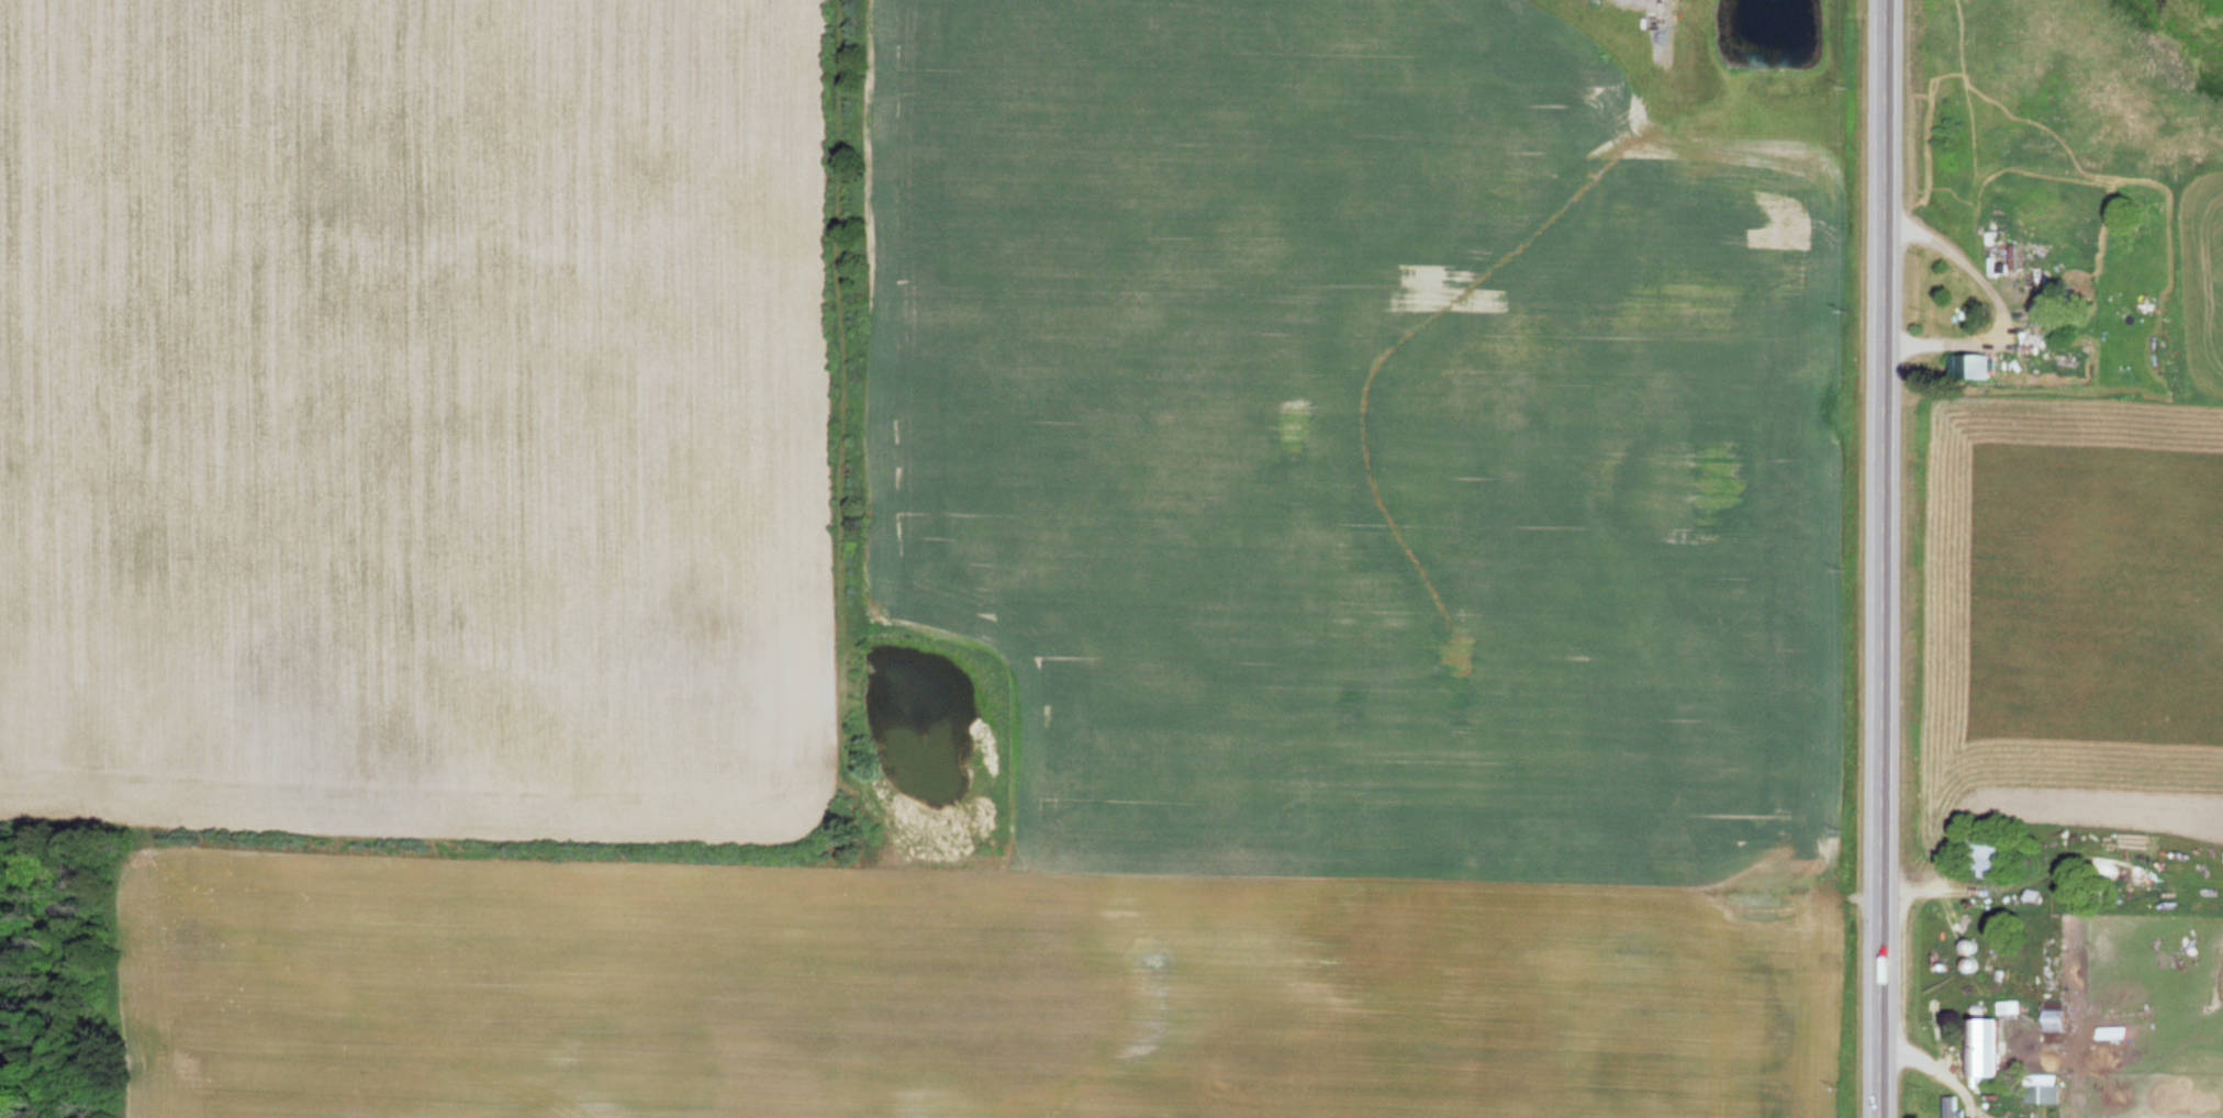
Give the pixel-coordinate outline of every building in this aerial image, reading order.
[(1986,356),(1951,356),(1951,377),(1986,377),(1986,356)] [(1965,870),(1975,870),(1975,878),(2005,878),(2005,834),(1965,834),(1965,870)] [(1995,1079),(1995,1020),(1967,1020),(1967,1079),(1995,1079)] [(2094,1028),(2094,1039),(2123,1039),(2123,1028),(2094,1028)] [(2025,1104),(2054,1104),(2054,1076),(2032,1076),(2032,1092),(2025,1092),(2025,1104)] [(1942,1117),(1960,1117),(1960,1098),(1942,1098),(1942,1117)]
